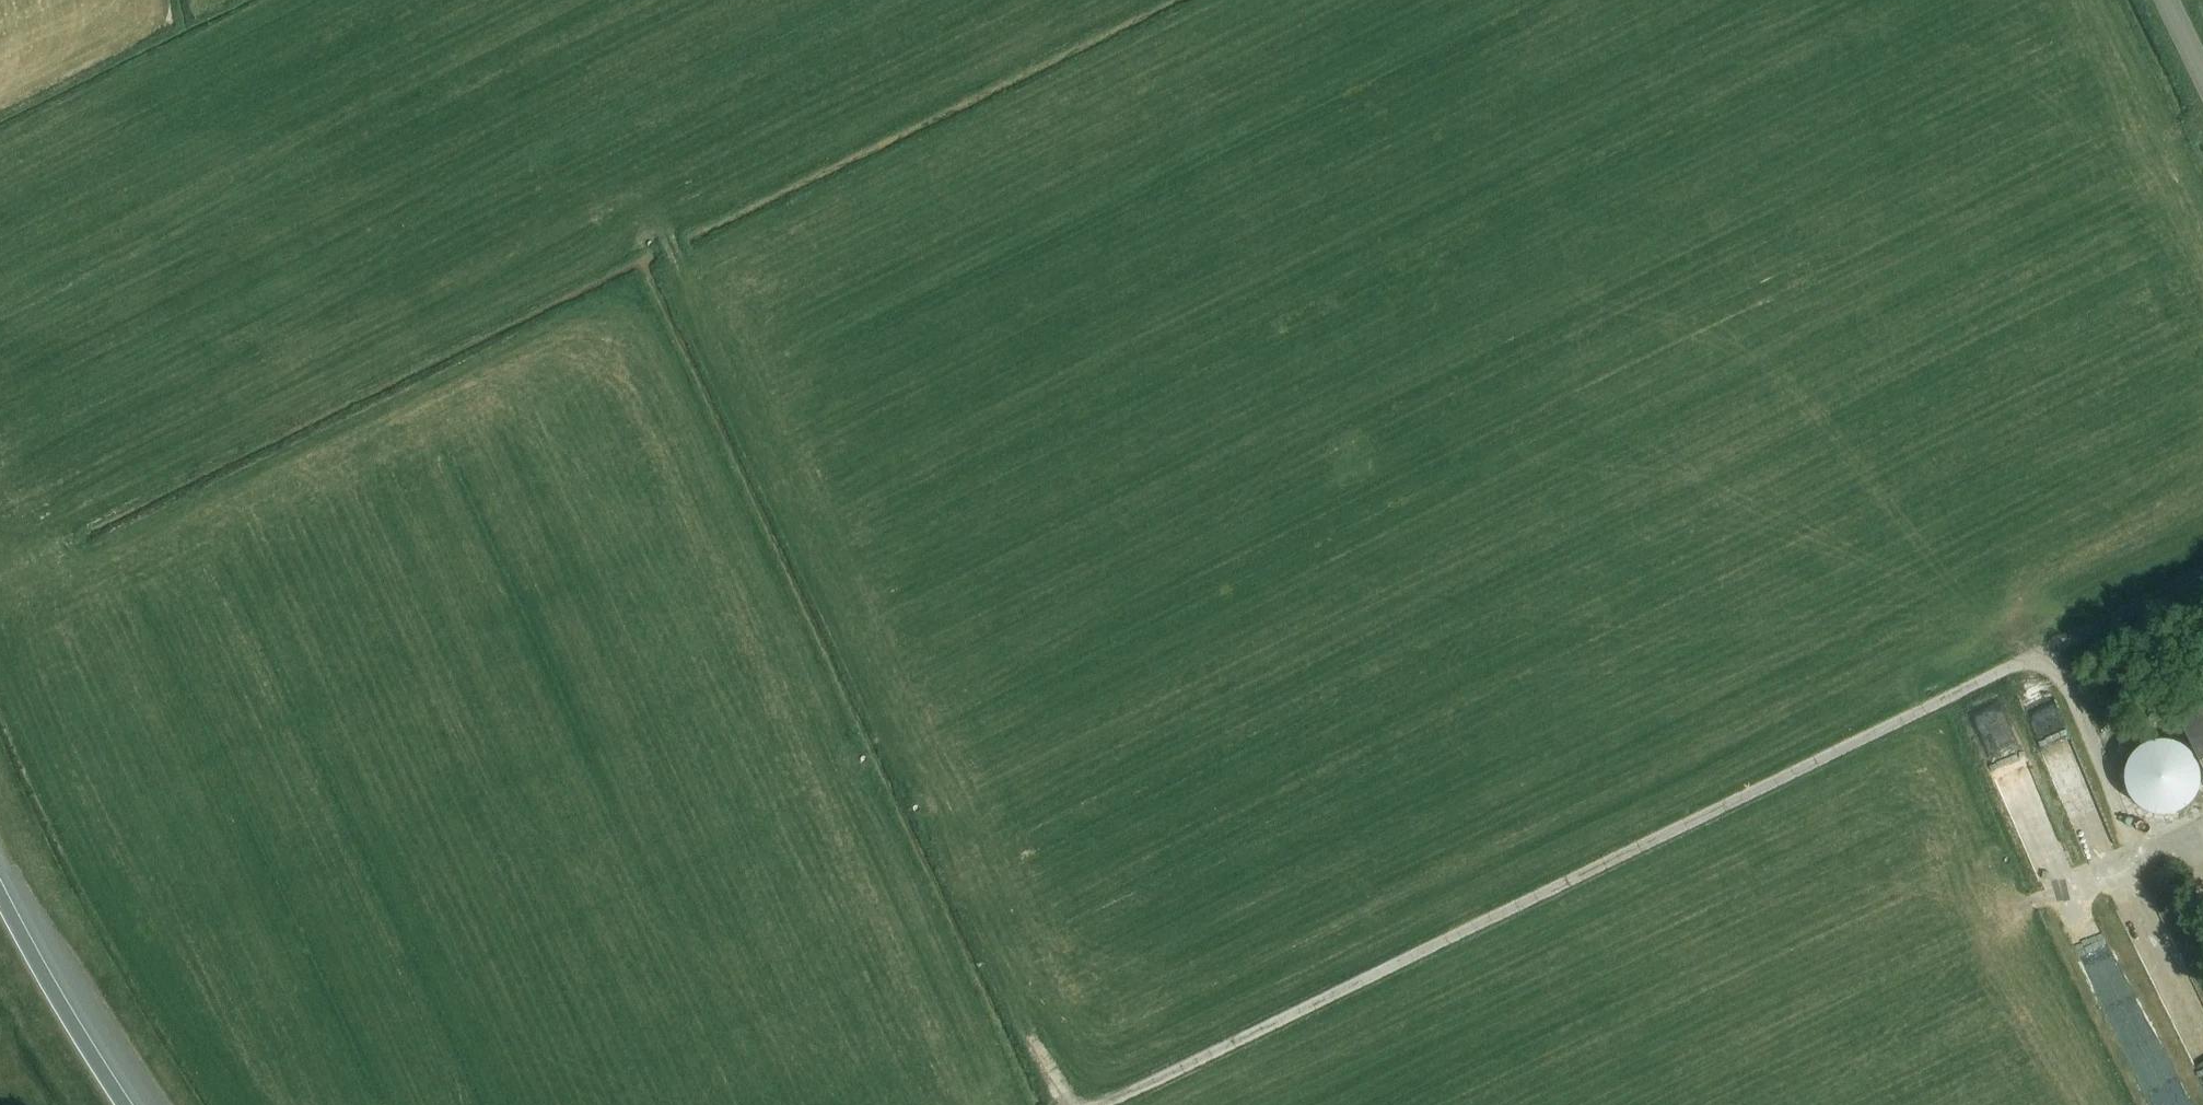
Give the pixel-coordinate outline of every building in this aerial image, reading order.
[(1995,763),(2030,746),(2004,691),(1969,708),(1995,763)] [(2044,736),(2058,733),(2055,720),(2066,718),(2063,707),(2038,713),(2044,736)] [(2184,724),(2202,763),(2202,715),(2184,724)] [(2184,740),(2173,735),(2161,735),(2149,737),(2139,743),(2131,751),(2126,762),(2124,774),(2126,785),(2131,796),(2139,805),(2149,810),(2161,813),(2172,812),(2183,808),(2193,801),(2199,791),(2202,780),(2202,768),(2199,757),(2193,747),(2184,740)] [(2049,740),(2051,755),(2074,752),(2072,737),(2049,740)] [(2150,1084),(2160,1104),(2186,1104),(2193,1102),(2178,1070),(2150,1084)]
